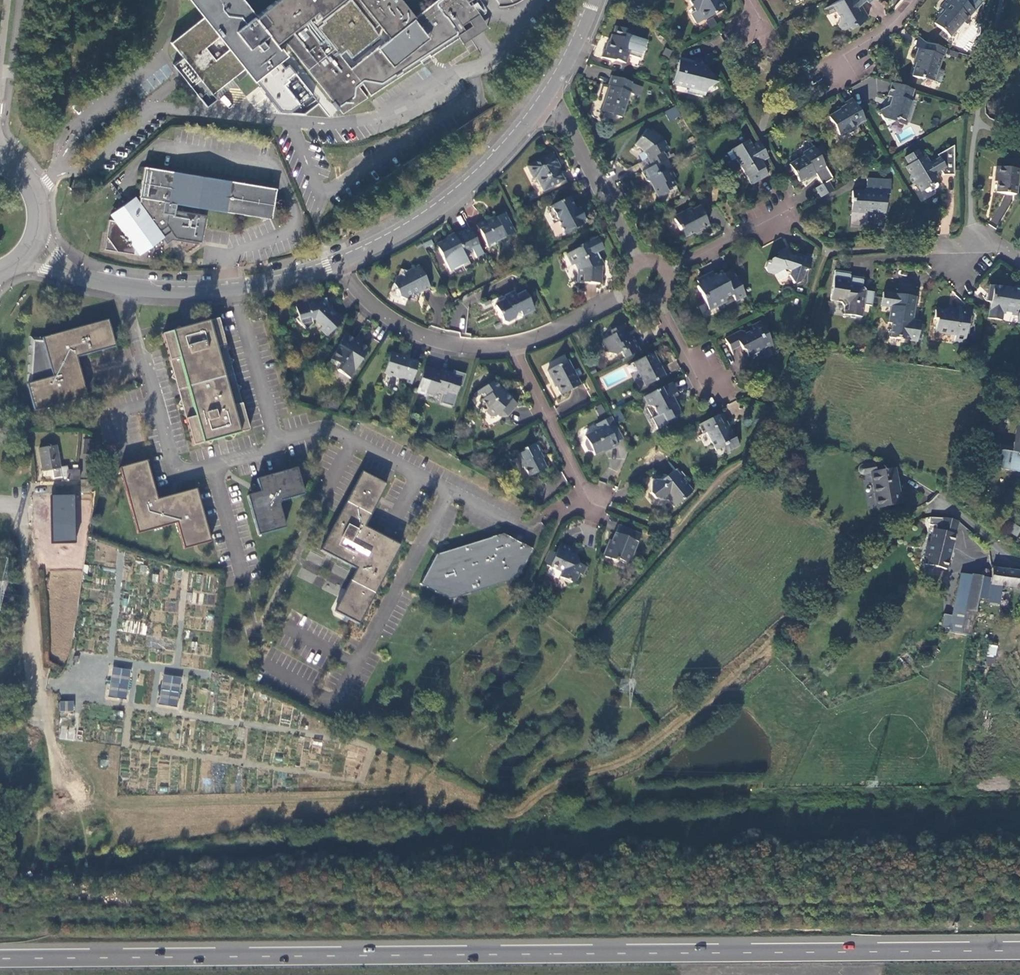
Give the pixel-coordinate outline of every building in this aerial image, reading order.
[(255,17),(243,2),(244,1),(243,0),(192,0),(206,17),(172,44),(182,57),(173,64),(177,69),(180,67),(189,79),(187,81),(190,86),(200,79),(210,92),(244,65),(255,78),(277,60),(284,55),(280,48),(286,43),(313,76),(343,114),(365,96),(359,87),(363,84),(371,95),(461,39),(455,30),(473,19),(465,6),(472,2),(475,0),(437,0),(415,17),(402,0),(276,0),(255,17)] [(695,12),(698,11),(705,21),(724,9),(719,0),(688,0),(695,12)] [(873,0),(838,0),(832,4),(836,11),(840,18),(839,19),(838,24),(842,31),(850,26),(851,28),(868,18),(863,8),(861,5),(865,2),(869,3),(873,0)] [(964,0),(947,0),(941,7),(945,10),(935,23),(950,36),(968,16),(969,17),(975,10),(964,0)] [(472,2),(465,6),(473,19),(455,30),(461,39),(464,43),(489,27),(472,2)] [(828,15),(836,11),(832,4),(825,8),(828,15)] [(603,50),(601,58),(613,62),(615,61),(625,64),(628,56),(639,59),(642,52),(644,52),(645,51),(645,49),(645,48),(643,47),(645,42),(631,37),(632,33),(615,27),(610,43),(608,42),(605,51),(603,50)] [(924,50),(927,43),(924,42),(918,37),(915,48),(917,49),(924,50)] [(944,58),(946,49),(927,43),(924,50),(917,49),(914,59),(917,60),(912,77),(923,80),(924,79),(934,82),(938,70),(942,58),(944,58)] [(680,56),(679,61),(703,67),(704,66),(702,62),(680,56)] [(277,60),(255,78),(264,90),(277,107),(289,109),(310,93),(286,62),(282,66),(277,60)] [(703,67),(679,61),(673,84),(688,89),(687,93),(704,96),(704,93),(708,91),(704,85),(713,80),(704,66),(703,67)] [(945,71),(938,70),(934,82),(941,84),(945,71)] [(611,77),(608,86),(610,86),(607,95),(603,109),(613,112),(612,115),(621,118),(629,94),(639,97),(642,88),(631,84),(631,83),(611,77)] [(909,102),(913,90),(891,83),(887,96),(890,98),(888,106),(879,112),(888,126),(894,122),(899,119),(904,121),(907,121),(913,103),(909,102)] [(856,126),(865,121),(852,100),(844,104),(846,108),(828,118),(839,136),(848,131),(850,131),(855,128),(856,126)] [(670,122),(680,115),(674,106),(664,113),(670,122)] [(660,163),(666,160),(663,152),(666,150),(661,138),(660,138),(656,134),(653,137),(650,133),(646,130),(634,145),(643,152),(647,160),(645,161),(649,169),(660,163)] [(768,173),(762,162),(759,157),(765,153),(758,141),(751,144),(749,139),(727,152),(732,161),(737,158),(752,183),(768,173)] [(824,165),(809,140),(784,155),(798,181),(807,176),(808,177),(814,174),(813,173),(813,171),(824,165)] [(937,158),(934,160),(936,163),(931,167),(929,163),(925,156),(922,158),(918,150),(905,158),(909,165),(906,167),(910,174),(909,178),(912,185),(917,186),(921,193),(924,191),(926,193),(929,194),(938,189),(939,186),(938,183),(940,182),(937,177),(935,174),(941,171),(942,174),(943,176),(945,176),(956,176),(953,147),(936,156),(937,158)] [(762,162),(768,158),(765,153),(759,157),(762,162)] [(563,181),(557,169),(555,164),(558,163),(553,154),(527,166),(532,176),(535,174),(544,191),(563,181)] [(649,169),(642,173),(646,182),(652,183),(660,199),(669,194),(667,191),(675,186),(672,179),(674,178),(670,169),(665,172),(660,163),(649,169)] [(273,202),(273,197),(275,184),(164,168),(143,165),(138,194),(139,194),(138,200),(114,218),(108,218),(104,248),(133,252),(138,253),(165,237),(200,243),(204,223),(205,213),(174,208),(175,201),(270,215),(273,202)] [(1019,170),(1019,167),(998,165),(997,175),(999,175),(997,191),(1017,193),(1019,170)] [(851,192),(849,217),(865,218),(873,219),(873,216),(883,216),(885,195),(889,195),(890,182),(866,180),(866,190),(861,193),(851,192)] [(812,191),(817,200),(830,193),(824,184),(812,191)] [(114,218),(138,200),(135,194),(121,204),(110,212),(114,218)] [(568,197),(550,206),(551,209),(549,210),(549,213),(552,219),(555,221),(557,220),(565,235),(584,225),(583,222),(584,221),(585,222),(587,221),(586,218),(585,218),(580,209),(581,209),(580,206),(577,208),(578,209),(575,210),(568,197)] [(703,214),(700,206),(691,209),(690,208),(681,212),(682,214),(673,218),(678,230),(680,229),(684,237),(692,233),(696,235),(699,230),(707,225),(703,216),(703,214)] [(514,232),(504,214),(487,222),(485,220),(476,224),(488,247),(497,243),(495,239),(504,236),(505,237),(514,232)] [(865,218),(849,217),(848,227),(864,228),(865,218)] [(452,241),(438,248),(451,275),(469,266),(466,260),(475,256),(465,235),(455,240),(452,241)] [(580,247),(569,253),(574,264),(576,263),(581,274),(580,281),(599,284),(601,268),(597,267),(598,261),(600,260),(597,254),(603,251),(596,238),(582,245),(582,247),(581,249),(580,247)] [(796,254),(795,258),(791,258),(786,250),(779,253),(779,256),(768,261),(766,267),(769,274),(774,275),(784,270),(784,271),(790,272),(789,276),(792,282),(801,278),(804,268),(807,269),(810,259),(796,254)] [(574,264),(569,253),(561,258),(566,268),(574,264)] [(394,285),(393,285),(399,297),(400,296),(407,298),(409,297),(417,299),(420,293),(418,290),(420,289),(422,291),(429,287),(418,265),(407,271),(400,268),(398,275),(396,277),(394,285)] [(735,301),(745,296),(732,271),(722,275),(721,273),(709,279),(708,276),(697,281),(699,286),(697,287),(708,310),(725,302),(724,299),(732,295),(735,301)] [(850,274),(835,271),(830,301),(841,303),(845,307),(844,315),(861,318),(863,305),(872,307),(873,293),(865,292),(861,287),(863,279),(850,277),(850,274)] [(1019,309),(1019,292),(994,286),(991,301),(989,318),(1001,321),(1003,313),(1019,316),(1019,309)] [(534,311),(524,291),(517,295),(514,291),(504,297),(507,300),(496,306),(504,321),(508,322),(515,318),(516,313),(520,311),(522,316),(534,311)] [(915,297),(903,295),(883,292),(881,305),(889,307),(887,323),(890,323),(889,338),(909,341),(910,338),(917,339),(918,326),(911,324),(912,320),(915,297)] [(320,328),(327,336),(341,322),(335,315),(332,314),(328,309),(326,301),(313,302),(314,306),(307,306),(307,303),(295,305),(297,317),(295,319),(306,330),(313,323),(312,320),(316,318),(323,324),(320,328)] [(964,344),(968,313),(958,312),(934,309),(933,317),(936,318),(935,329),(944,331),(944,332),(954,333),(953,342),(964,344)] [(176,330),(162,333),(166,347),(174,373),(171,376),(175,378),(181,400),(179,403),(183,405),(194,444),(207,441),(210,442),(212,439),(230,435),(234,437),(236,433),(249,429),(238,390),(241,386),(236,384),(231,364),(234,360),(229,357),(219,318),(204,322),(201,320),(199,323),(190,326),(181,328),(178,326),(176,330)] [(87,397),(79,370),(76,370),(72,359),(76,358),(115,347),(108,321),(41,338),(52,377),(27,385),(34,411),(87,397)] [(772,343),(761,321),(752,326),(754,331),(746,335),(745,331),(742,330),(725,338),(731,350),(740,346),(742,349),(746,351),(750,359),(763,352),(766,346),(772,343)] [(621,353),(624,359),(640,352),(632,337),(630,338),(627,340),(624,334),(627,333),(628,333),(624,324),(610,331),(612,335),(600,340),(605,351),(607,350),(610,354),(615,356),(621,353)] [(349,380),(369,348),(346,334),(339,347),(340,348),(332,361),(340,366),(337,371),(349,380)] [(820,353),(806,351),(803,366),(818,369),(820,353)] [(664,376),(652,353),(634,362),(645,386),(664,376)] [(411,385),(417,365),(389,357),(383,374),(401,380),(401,382),(411,385)] [(580,384),(568,361),(547,371),(552,381),(553,380),(561,394),(580,384)] [(424,370),(418,389),(424,392),(424,394),(434,397),(436,393),(446,397),(447,393),(457,395),(460,383),(454,380),(454,377),(441,373),(441,376),(424,370)] [(486,409),(486,410),(495,416),(500,417),(503,413),(506,416),(516,404),(510,399),(511,397),(505,392),(503,389),(501,388),(494,380),(474,394),(476,398),(479,395),(482,399),(481,400),(486,409)] [(671,383),(643,397),(647,406),(652,408),(657,416),(662,413),(666,421),(677,416),(679,409),(675,402),(672,404),(670,400),(673,398),(678,396),(671,383)] [(595,407),(599,415),(605,412),(601,404),(595,407)] [(706,433),(715,449),(723,445),(724,447),(727,445),(729,451),(739,445),(733,434),(731,435),(728,429),(727,430),(724,425),(726,424),(721,414),(698,426),(703,434),(706,433)] [(616,443),(623,439),(611,417),(596,425),(599,430),(585,437),(586,440),(585,445),(589,452),(593,453),(595,456),(608,448),(609,450),(618,447),(616,443)] [(1017,421),(1014,445),(1000,443),(996,470),(1019,473),(1019,421),(1017,421)] [(543,452),(537,441),(524,448),(526,451),(518,455),(529,476),(547,467),(540,454),(543,452)] [(56,447),(38,450),(43,476),(51,475),(53,480),(65,477),(67,482),(80,481),(80,471),(66,471),(65,468),(60,469),(56,447)] [(197,488),(171,496),(172,499),(160,502),(159,499),(157,493),(147,460),(121,468),(139,534),(179,523),(186,547),(212,539),(197,488)] [(304,491),(296,466),(257,477),(259,483),(257,484),(254,489),(254,491),(248,493),(259,532),(286,525),(279,501),(281,498),(304,491)] [(671,500),(693,490),(686,475),(689,473),(686,468),(676,472),(674,467),(657,475),(648,474),(646,488),(651,491),(667,493),(671,500)] [(894,469),(872,473),(878,508),(901,504),(894,469)] [(386,484),(362,472),(339,515),(320,550),(356,569),(334,609),(354,618),(394,544),(363,527),(386,484)] [(75,494),(51,494),(52,542),(76,542),(75,494)] [(930,518),(925,519),(925,525),(937,526),(937,532),(938,534),(935,547),(931,546),(927,565),(947,569),(958,522),(948,518),(930,518)] [(1019,531),(1019,527),(1013,523),(1008,531),(1017,536),(1019,531)] [(618,558),(627,562),(630,554),(633,555),(642,535),(620,525),(611,545),(609,544),(604,556),(616,561),(618,558)] [(533,549),(503,533),(436,553),(421,583),(450,598),(517,579),(533,549)] [(549,550),(544,564),(561,572),(559,577),(571,582),(575,580),(576,581),(579,574),(582,575),(586,567),(578,563),(576,558),(569,555),(572,548),(561,543),(556,554),(549,550)] [(992,567),(991,585),(1019,589),(1019,571),(992,567)] [(941,624),(970,631),(977,601),(982,575),(960,572),(954,607),(963,610),(962,617),(943,613),(941,624)] [(999,647),(989,646),(988,655),(998,657),(999,647)] [(60,665),(65,667),(68,661),(70,654),(64,653),(60,665)] [(127,699),(130,668),(111,667),(109,697),(127,699)] [(178,706),(181,676),(162,674),(159,704),(178,706)] [(74,701),(60,700),(59,710),(73,711),(74,701)]
